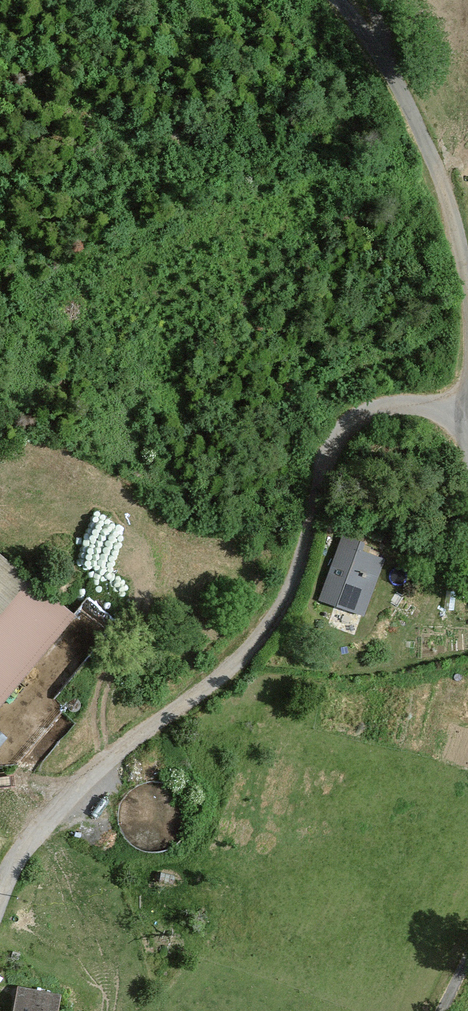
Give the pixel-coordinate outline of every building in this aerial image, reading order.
[(360,541),(345,536),(327,587),(365,600),(380,558),(357,550),(360,541)] [(21,992),(16,1010),(53,1010),(56,999),(21,992)]
